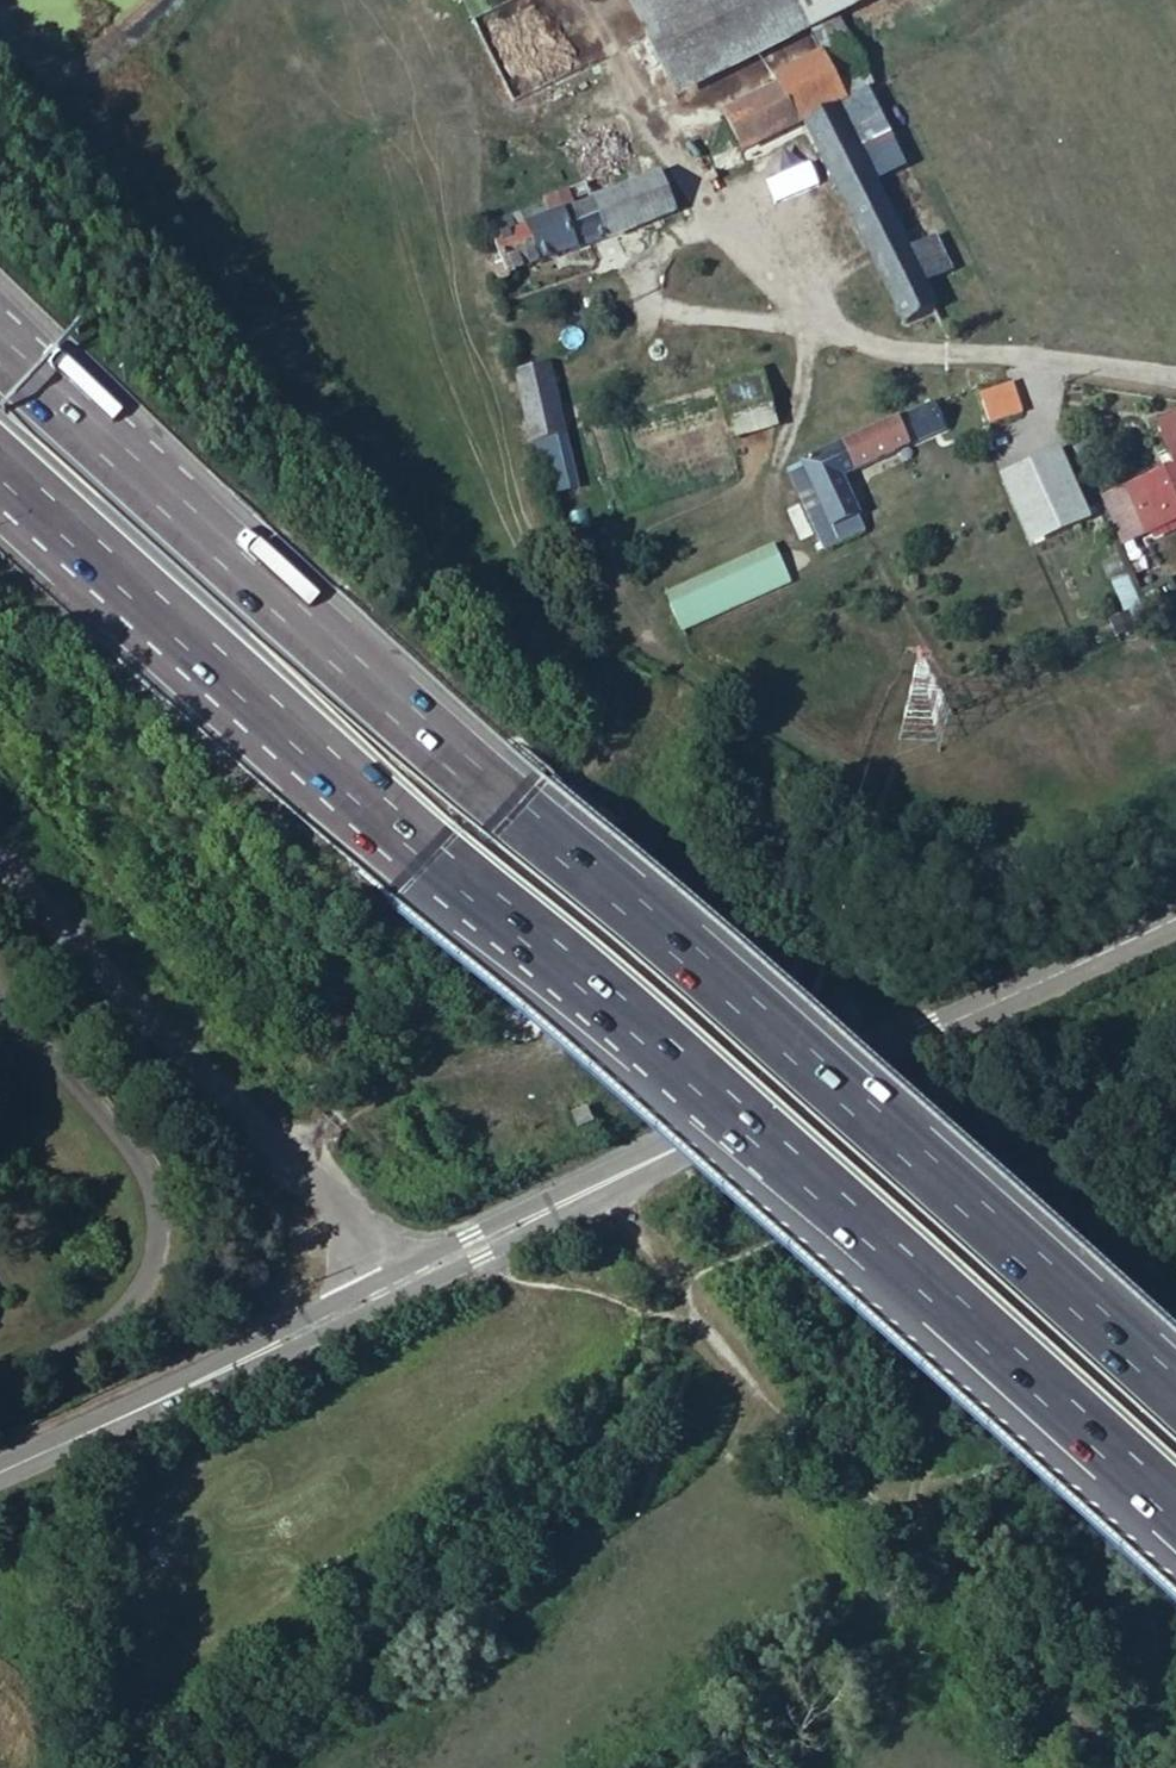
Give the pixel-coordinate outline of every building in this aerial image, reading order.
[(674,94),(789,37),(866,0),(628,0),(674,94)] [(825,28),(801,40),(811,59),(824,53),(835,48),(825,28)] [(811,59),(801,40),(793,43),(802,63),(811,59)] [(858,94),(835,48),(824,53),(846,100),(858,94)] [(811,59),(802,63),(772,77),(776,86),(722,113),(735,142),(739,151),(835,105),(846,100),(824,53),(811,59)] [(838,112),(859,155),(888,141),(868,98),(838,112)] [(859,155),(838,112),(809,127),(904,325),(934,310),(921,282),(905,250),(859,155)] [(509,216),(489,224),(495,239),(505,268),(507,269),(508,270),(509,271),(671,210),(657,174),(593,200),(574,207),(567,188),(542,198),(550,217),(515,231),(509,216)] [(585,182),(567,188),(574,207),(593,200),(585,182)] [(933,238),(905,250),(921,282),(948,269),(933,238)] [(507,269),(505,268),(503,267),(499,267),(497,269),(495,271),(493,274),(493,277),(494,280),(496,282),(498,284),(501,284),(504,284),(507,283),(509,280),(510,277),(510,274),(509,271),(508,270),(507,269)] [(522,409),(530,442),(562,435),(546,368),(515,375),(522,409)] [(758,375),(715,387),(726,427),(768,415),(758,375)] [(978,393),(989,423),(1020,414),(1009,383),(978,393)] [(838,475),(853,467),(942,424),(931,401),(842,444),(801,465),(809,481),(812,487),(818,501),(831,526),(857,514),(838,475)] [(1143,427),(1162,471),(1126,486),(1101,498),(1120,542),(1146,531),(1175,518),(1175,413),(1143,427)] [(1003,469),(1034,539),(1094,513),(1062,442),(1003,469)] [(664,590),(680,629),(792,583),(776,543),(664,590)] [(567,1104),(574,1119),(590,1111),(583,1096),(567,1104)]
